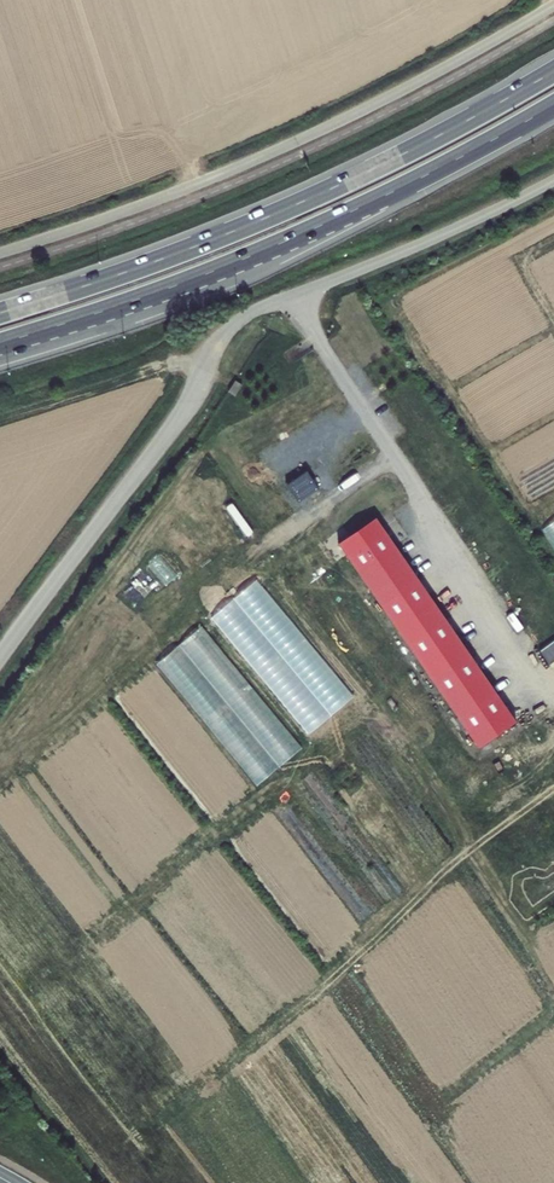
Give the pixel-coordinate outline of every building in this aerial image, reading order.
[(304,495),(317,487),(312,478),(299,486),(304,495)] [(515,721),(375,514),(337,540),(477,747),(515,721)] [(354,702),(254,580),(209,618),(309,739),(354,702)] [(547,662),(553,658),(553,638),(538,649),(547,662)] [(212,730),(254,784),(300,747),(240,671),(233,677),(236,681),(230,686),(236,694),(225,702),(237,717),(220,730),(217,726),(212,730)]
